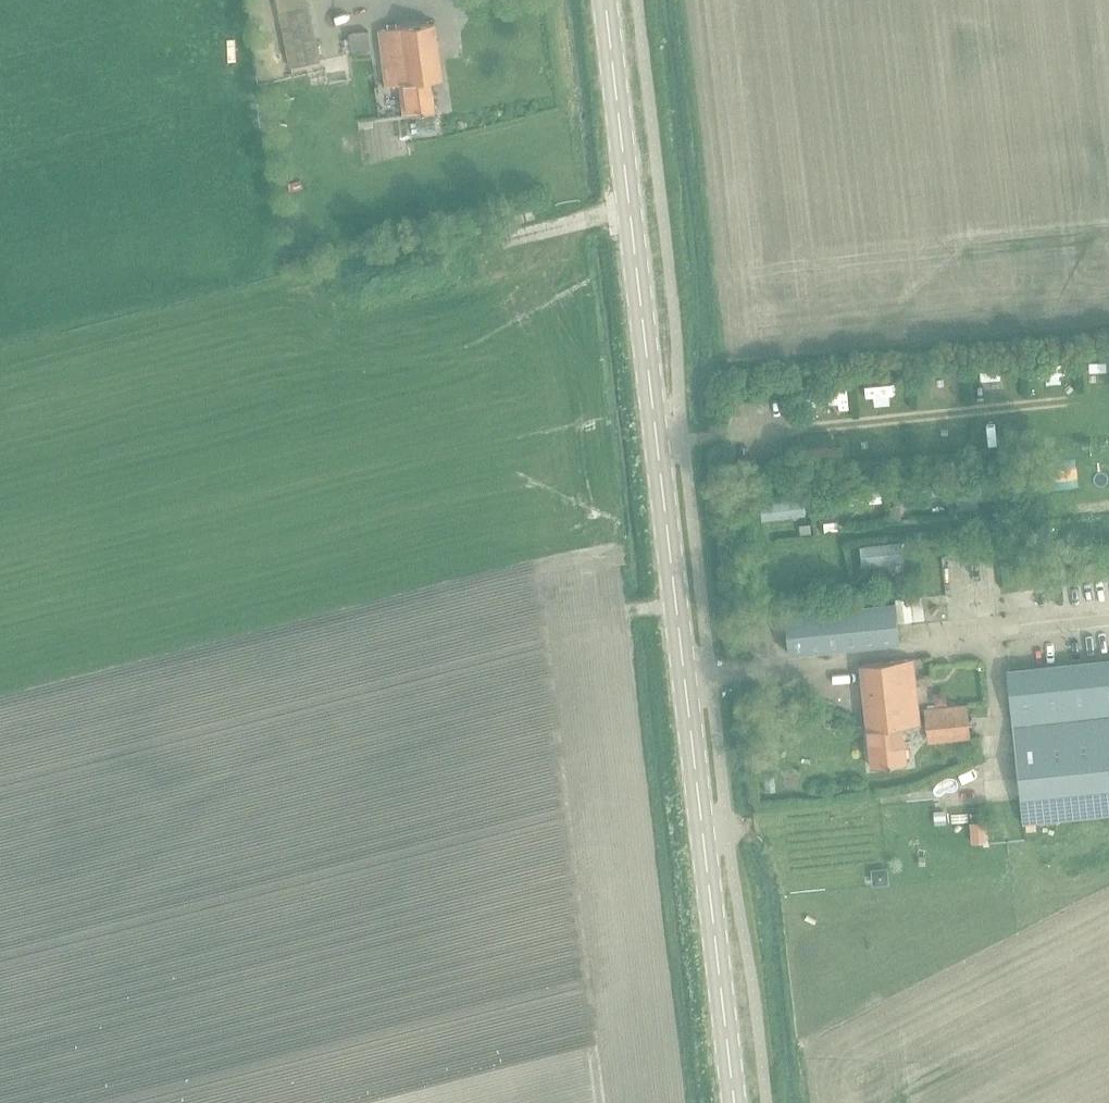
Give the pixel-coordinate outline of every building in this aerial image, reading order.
[(277,11),(289,66),(318,60),(307,5),(277,11)] [(403,114),(434,110),(430,80),(442,78),(434,22),(378,29),(386,86),(399,84),(403,114)] [(347,33),(349,50),(370,48),(368,31),(347,33)] [(366,133),(380,133),(381,114),(367,113),(366,133)] [(1096,369),(1108,369),(1108,347),(1097,347),(1096,369)] [(938,370),(957,369),(956,354),(937,355),(938,370)] [(1049,355),(1050,369),(1074,368),(1074,354),(1049,355)] [(873,379),(894,375),(891,363),(871,368),(873,379)] [(801,447),(802,467),(843,464),(841,444),(801,447)] [(859,544),(861,566),(890,563),(890,556),(902,554),(901,540),(859,544)] [(1004,575),(1005,550),(991,550),(990,574),(1004,575)] [(988,556),(972,558),(975,589),(991,588),(988,556)] [(784,614),(788,653),(898,641),(894,602),(784,614)] [(928,699),(917,700),(912,658),(860,663),(871,767),(906,763),(902,726),(919,724),(918,711),(924,710),(927,743),(971,739),(967,703),(929,708),(928,699)] [(1014,723),(1108,713),(1108,661),(1008,671),(1014,723)] [(1023,822),(1108,813),(1108,716),(1012,726),(1023,822)]
